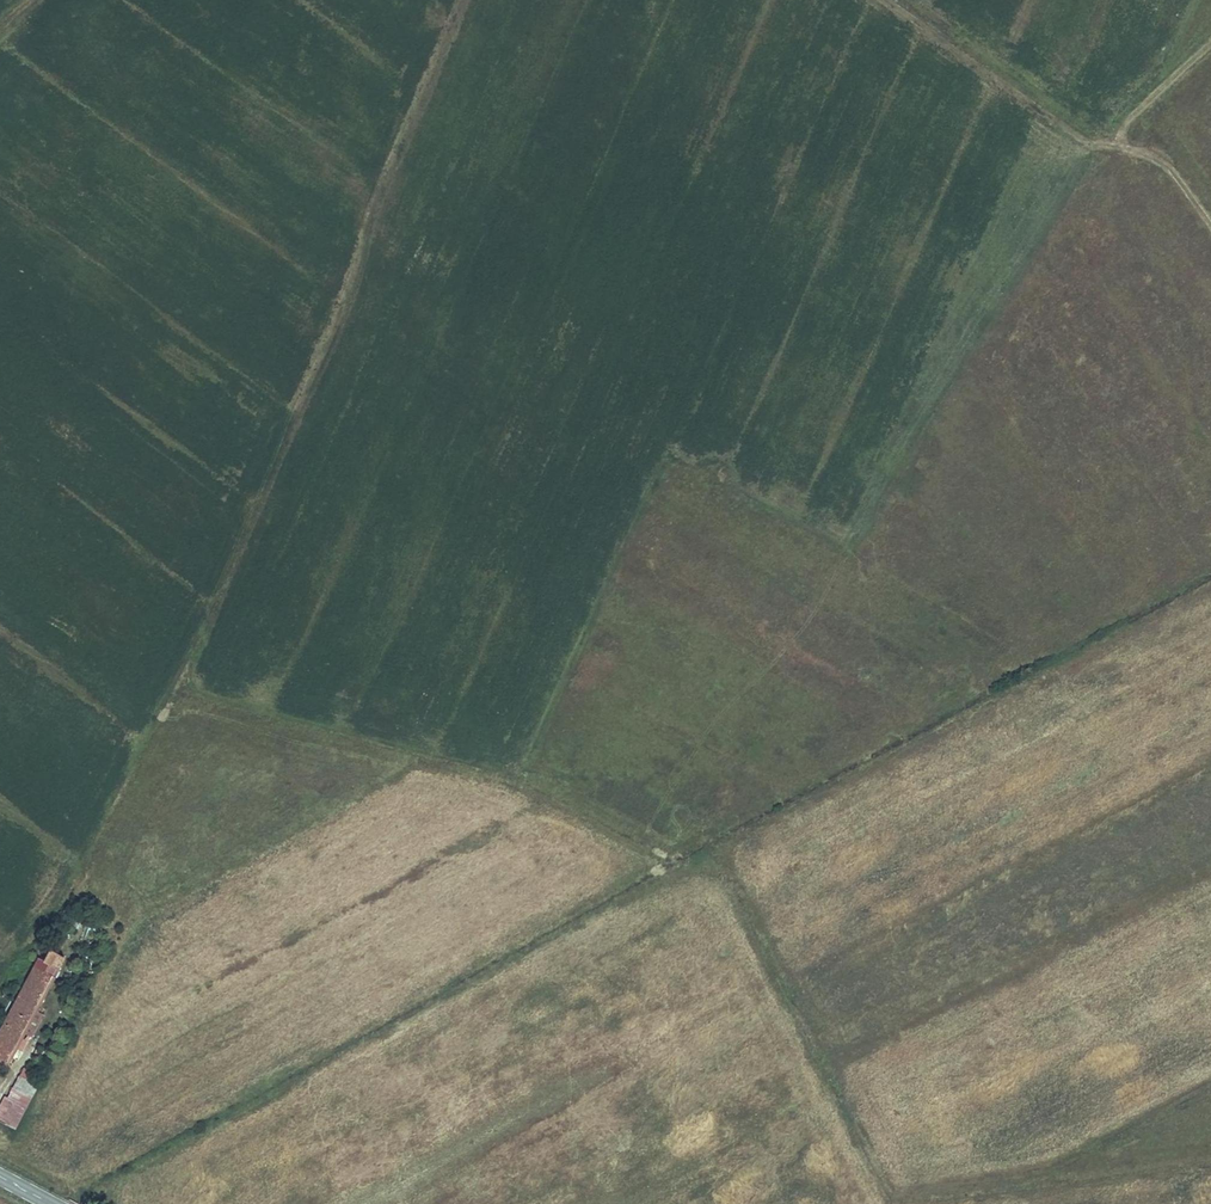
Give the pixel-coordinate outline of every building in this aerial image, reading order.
[(68,958),(54,950),(48,961),(43,958),(0,1038),(0,1057),(11,1063),(68,958)] [(17,1130),(43,1076),(21,1066),(0,1111),(0,1122),(17,1130)]
